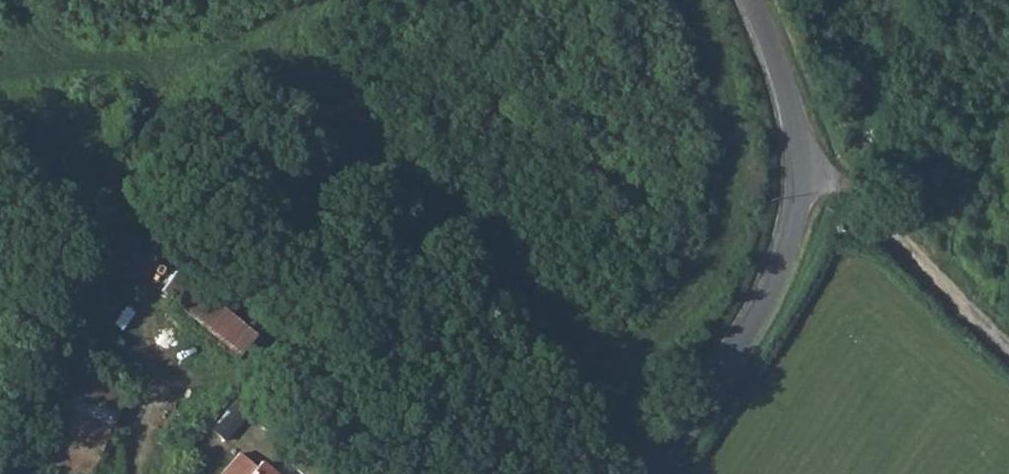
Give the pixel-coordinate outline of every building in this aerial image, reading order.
[(271,473),(274,470),(258,457),(254,461),(238,448),(216,473),(217,473),(271,473)]
